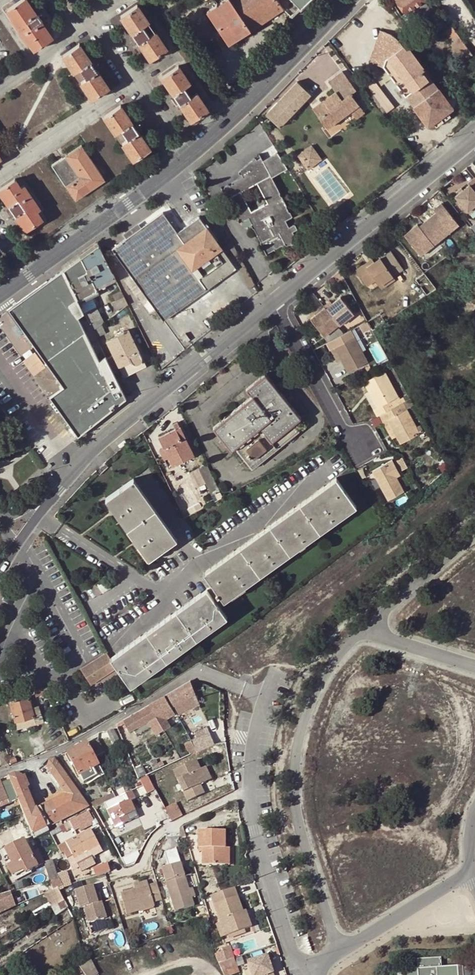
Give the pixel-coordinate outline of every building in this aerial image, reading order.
[(51,37),(40,20),(42,19),(38,12),(35,14),(26,0),(19,0),(6,9),(11,16),(10,17),(27,43),(28,42),(33,49),(51,37)] [(281,7),(276,0),(222,0),(217,4),(209,9),(206,11),(229,44),(281,7)] [(217,4),(214,0),(212,0),(206,4),(209,9),(217,4)] [(437,8),(433,3),(428,7),(423,0),(397,0),(405,12),(398,18),(405,28),(430,10),(432,12),(437,8)] [(149,60),(166,48),(136,4),(119,15),(133,35),(130,37),(134,42),(136,41),(149,60)] [(362,55),(366,57),(379,29),(376,27),(362,55)] [(471,54),(451,27),(442,33),(462,60),(471,54)] [(404,94),(427,78),(421,70),(424,68),(408,47),(406,48),(402,45),(396,39),(392,36),(390,34),(379,29),(366,57),(376,62),(380,64),(384,68),(404,94)] [(92,99),(108,88),(95,68),(97,67),(94,61),(91,63),(78,44),(62,54),(92,99)] [(191,121),(207,110),(177,65),(161,76),(174,95),(171,97),(175,103),(177,102),(191,121)] [(421,70),(427,78),(430,75),(425,67),(424,68),(421,70)] [(329,84),(344,72),(341,69),(326,80),(329,84)] [(354,88),(344,72),(329,84),(333,89),(311,106),(325,127),(349,110),(354,117),(363,111),(350,92),(354,88)] [(277,123),(309,91),(296,78),(265,109),(277,123)] [(376,102),(384,114),(394,106),(374,78),(364,86),(376,102)] [(433,86),(427,78),(404,94),(411,103),(433,86)] [(438,87),(413,106),(428,126),(433,122),(436,126),(450,115),(447,111),(453,107),(438,87)] [(133,160),(150,149),(136,129),(139,128),(135,122),(132,124),(119,104),(103,115),(133,160)] [(75,198),(104,179),(80,144),(51,164),(75,198)] [(298,156),(303,164),(316,152),(312,146),(298,156)] [(280,187),(272,172),(286,164),(276,148),(263,156),(261,153),(256,156),(255,154),(239,168),(239,170),(241,171),(242,171),(242,173),(239,175),(231,179),(232,180),(229,182),(228,180),(223,183),(224,185),(220,187),(235,216),(237,216),(238,218),(236,219),(237,220),(240,221),(246,218),(247,221),(264,253),(284,242),(299,238),(294,228),(297,226),(294,220),(291,222),(288,224),(285,218),(288,216),(293,213),(292,208),(289,208),(286,203),(288,202),(282,191),(280,191),(278,188),(280,187)] [(316,152),(303,164),(308,170),(322,160),(316,152)] [(42,219),(36,211),(39,209),(23,185),(20,187),(14,178),(0,188),(0,192),(10,206),(7,208),(12,214),(14,213),(26,230),(42,219)] [(473,178),(467,184),(468,186),(454,197),(474,222),(474,180),(473,178)] [(420,228),(418,225),(417,224),(404,235),(421,255),(450,231),(449,229),(457,223),(440,203),(432,209),(435,211),(421,223),(423,225),(420,228)] [(162,210),(145,223),(129,235),(112,248),(164,318),(206,286),(195,270),(209,259),(206,256),(220,245),(199,216),(178,231),(162,210)] [(129,235),(145,223),(142,218),(126,230),(129,235)] [(114,277),(98,245),(84,255),(99,285),(114,277)] [(235,265),(220,245),(206,256),(209,259),(195,270),(206,286),(235,265)] [(391,249),(381,257),(395,274),(405,266),(391,249)] [(99,285),(84,255),(77,260),(92,288),(99,285)] [(395,274),(381,257),(375,262),(369,267),(367,264),(359,271),(371,286),(379,279),(383,284),(395,274)] [(369,267),(375,262),(373,259),(367,264),(369,267)] [(77,260),(63,269),(78,300),(89,294),(93,292),(92,288),(77,260)] [(78,435),(125,397),(113,373),(106,358),(104,354),(98,359),(71,305),(78,300),(63,269),(8,309),(48,365),(62,386),(49,396),(78,435)] [(399,278),(395,274),(383,284),(386,288),(399,278)] [(112,295),(115,301),(123,297),(121,291),(112,295)] [(89,294),(78,300),(83,311),(95,305),(91,297),(89,294)] [(116,310),(127,305),(123,297),(115,301),(112,302),(116,310)] [(331,303),(325,308),(326,309),(337,324),(338,325),(353,313),(341,299),(333,306),(331,303)] [(95,305),(83,311),(89,322),(101,316),(95,305)] [(337,324),(326,309),(311,321),(323,335),(337,324)] [(92,329),(103,321),(101,316),(89,322),(92,329)] [(106,358),(113,373),(120,370),(122,373),(144,362),(127,329),(123,331),(121,332),(105,340),(112,355),(106,358)] [(350,331),(325,344),(329,351),(334,348),(341,361),(347,372),(367,362),(350,331)] [(334,348),(329,351),(336,364),(341,361),(334,348)] [(144,362),(122,373),(123,376),(145,365),(144,362)] [(34,375),(49,396),(62,386),(48,365),(34,375)] [(378,417),(380,415),(396,406),(392,400),(399,396),(386,370),(364,382),(369,391),(377,407),(374,409),(378,417)] [(300,418),(263,372),(245,387),(251,394),(212,426),(232,448),(234,446),(252,467),(297,430),(293,424),(300,418)] [(365,393),(374,409),(377,407),(369,391),(365,393)] [(413,406),(409,399),(396,406),(380,415),(384,422),(389,419),(407,409),(413,406)] [(420,433),(407,409),(389,419),(401,443),(420,433)] [(401,443),(389,419),(384,422),(397,445),(401,443)] [(193,454),(179,425),(174,427),(157,436),(162,445),(158,447),(167,467),(193,454)] [(401,470),(409,467),(405,456),(397,459),(401,470)] [(409,488),(401,474),(396,477),(393,472),(399,469),(394,459),(373,469),(388,499),(409,488)] [(215,501),(222,497),(205,463),(191,470),(199,484),(205,481),(215,501)] [(196,486),(199,484),(191,470),(189,471),(196,486)] [(356,500),(336,473),(203,570),(212,582),(110,657),(131,685),(197,636),(238,605),(233,598),(222,606),(219,601),(356,500)] [(176,537),(132,478),(104,498),(148,557),(176,537)] [(110,586),(104,576),(96,582),(102,591),(110,586)] [(100,678),(116,667),(106,652),(89,663),(90,663),(100,678)] [(89,663),(79,668),(90,684),(100,678),(90,663),(89,663)] [(199,704),(190,681),(177,688),(167,694),(178,713),(199,704)] [(46,687),(34,691),(36,696),(48,692),(46,687)] [(171,707),(164,696),(149,704),(155,716),(171,707)] [(29,697),(11,702),(16,720),(34,715),(29,697)] [(155,716),(149,704),(134,714),(140,725),(155,716)] [(155,716),(157,719),(161,717),(163,719),(174,712),(171,707),(155,716)] [(134,714),(131,715),(137,726),(140,725),(134,714)] [(131,715),(124,720),(127,728),(129,731),(137,726),(131,715)] [(143,731),(154,724),(159,722),(157,719),(155,716),(140,725),(143,731)] [(159,722),(164,730),(168,727),(163,719),(161,717),(157,719),(159,722)] [(159,732),(163,730),(164,730),(159,722),(154,724),(159,732)] [(119,741),(113,729),(107,732),(112,744),(119,741)] [(197,751),(212,745),(212,744),(208,732),(191,740),(197,751)] [(121,736),(126,750),(131,748),(125,734),(121,736)] [(97,756),(103,753),(104,753),(97,740),(90,744),(97,756)] [(191,754),(197,751),(191,740),(185,743),(191,754)] [(98,764),(87,743),(68,753),(75,766),(79,775),(92,768),(98,764)] [(75,766),(68,753),(65,755),(72,768),(75,766)] [(75,789),(55,759),(49,761),(47,768),(66,794),(75,789)] [(187,802),(196,798),(192,790),(200,786),(205,783),(199,771),(195,761),(172,772),(187,802)] [(104,775),(98,764),(92,768),(96,776),(85,782),(86,784),(104,775)] [(138,779),(146,775),(147,775),(142,766),(134,769),(138,779)] [(83,783),(85,782),(96,776),(92,768),(79,775),(83,783)] [(205,768),(199,771),(205,783),(211,781),(205,768)] [(9,777),(8,777),(21,808),(32,804),(22,777),(14,774),(9,777)] [(24,776),(22,777),(32,804),(35,802),(24,776)] [(7,777),(0,780),(0,804),(7,800),(9,804),(17,800),(7,777)] [(21,808),(8,777),(7,777),(17,800),(20,808),(21,808)] [(146,794),(154,790),(147,777),(140,781),(143,788),(146,794)] [(192,790),(196,798),(204,795),(200,786),(192,790)] [(88,807),(75,789),(66,794),(63,796),(40,807),(50,826),(88,807)] [(112,792),(113,793),(115,798),(118,798),(124,795),(123,793),(122,791),(121,789),(120,789),(118,790),(118,789),(112,792)] [(124,795),(118,798),(121,804),(107,810),(115,827),(124,823),(121,817),(126,815),(133,812),(135,811),(130,800),(134,798),(131,791),(124,795)] [(113,793),(91,804),(95,810),(98,809),(97,807),(115,798),(113,793)] [(32,804),(21,808),(34,839),(49,832),(47,827),(37,808),(35,809),(32,804)] [(164,809),(171,821),(181,817),(174,804),(164,809)] [(37,808),(47,827),(50,826),(40,807),(37,808)] [(34,839),(21,808),(20,808),(24,816),(33,840),(34,839)] [(71,821),(68,822),(73,832),(93,820),(89,812),(71,821)] [(71,866),(88,857),(85,853),(99,845),(90,829),(65,842),(71,851),(65,855),(71,866)] [(197,833),(197,850),(201,851),(202,854),(201,867),(224,867),(224,850),(218,850),(218,833),(197,833)] [(7,866),(12,875),(19,870),(27,866),(29,870),(38,866),(24,839),(4,849),(12,863),(7,866)] [(60,845),(65,855),(71,851),(65,842),(60,845)] [(85,853),(88,857),(101,850),(99,845),(85,853)] [(7,866),(12,863),(4,849),(0,851),(7,866)] [(44,862),(51,881),(60,878),(53,859),(44,862)] [(98,875),(105,873),(110,871),(107,861),(95,865),(98,875)] [(179,864),(162,869),(175,911),(193,906),(179,864)] [(19,870),(12,875),(14,879),(29,870),(27,866),(19,870)] [(134,884),(135,888),(148,884),(146,880),(134,884)] [(153,902),(161,899),(155,882),(148,884),(135,888),(121,893),(128,914),(154,905),(153,902)] [(97,903),(94,895),(92,886),(73,891),(79,909),(82,908),(87,924),(106,918),(100,902),(97,903)] [(64,901),(58,887),(44,894),(51,908),(64,901)] [(230,919),(247,917),(245,913),(242,914),(234,890),(210,898),(218,921),(230,919)] [(11,891),(0,895),(0,913),(18,905),(11,891)] [(68,909),(64,901),(51,908),(56,916),(68,909)] [(251,929),(247,917),(230,919),(218,921),(225,939),(251,929)] [(85,974),(95,974),(98,973),(94,965),(90,957),(79,967),(85,974)] [(268,958),(248,965),(251,974),(273,974),(268,958)] [(457,968),(440,969),(440,959),(415,961),(416,971),(401,972),(401,974),(457,974),(457,968)] [(237,960),(221,964),(221,965),(225,973),(240,968),(237,960)] [(457,974),(474,974),(474,972),(474,967),(457,968),(457,974)]
